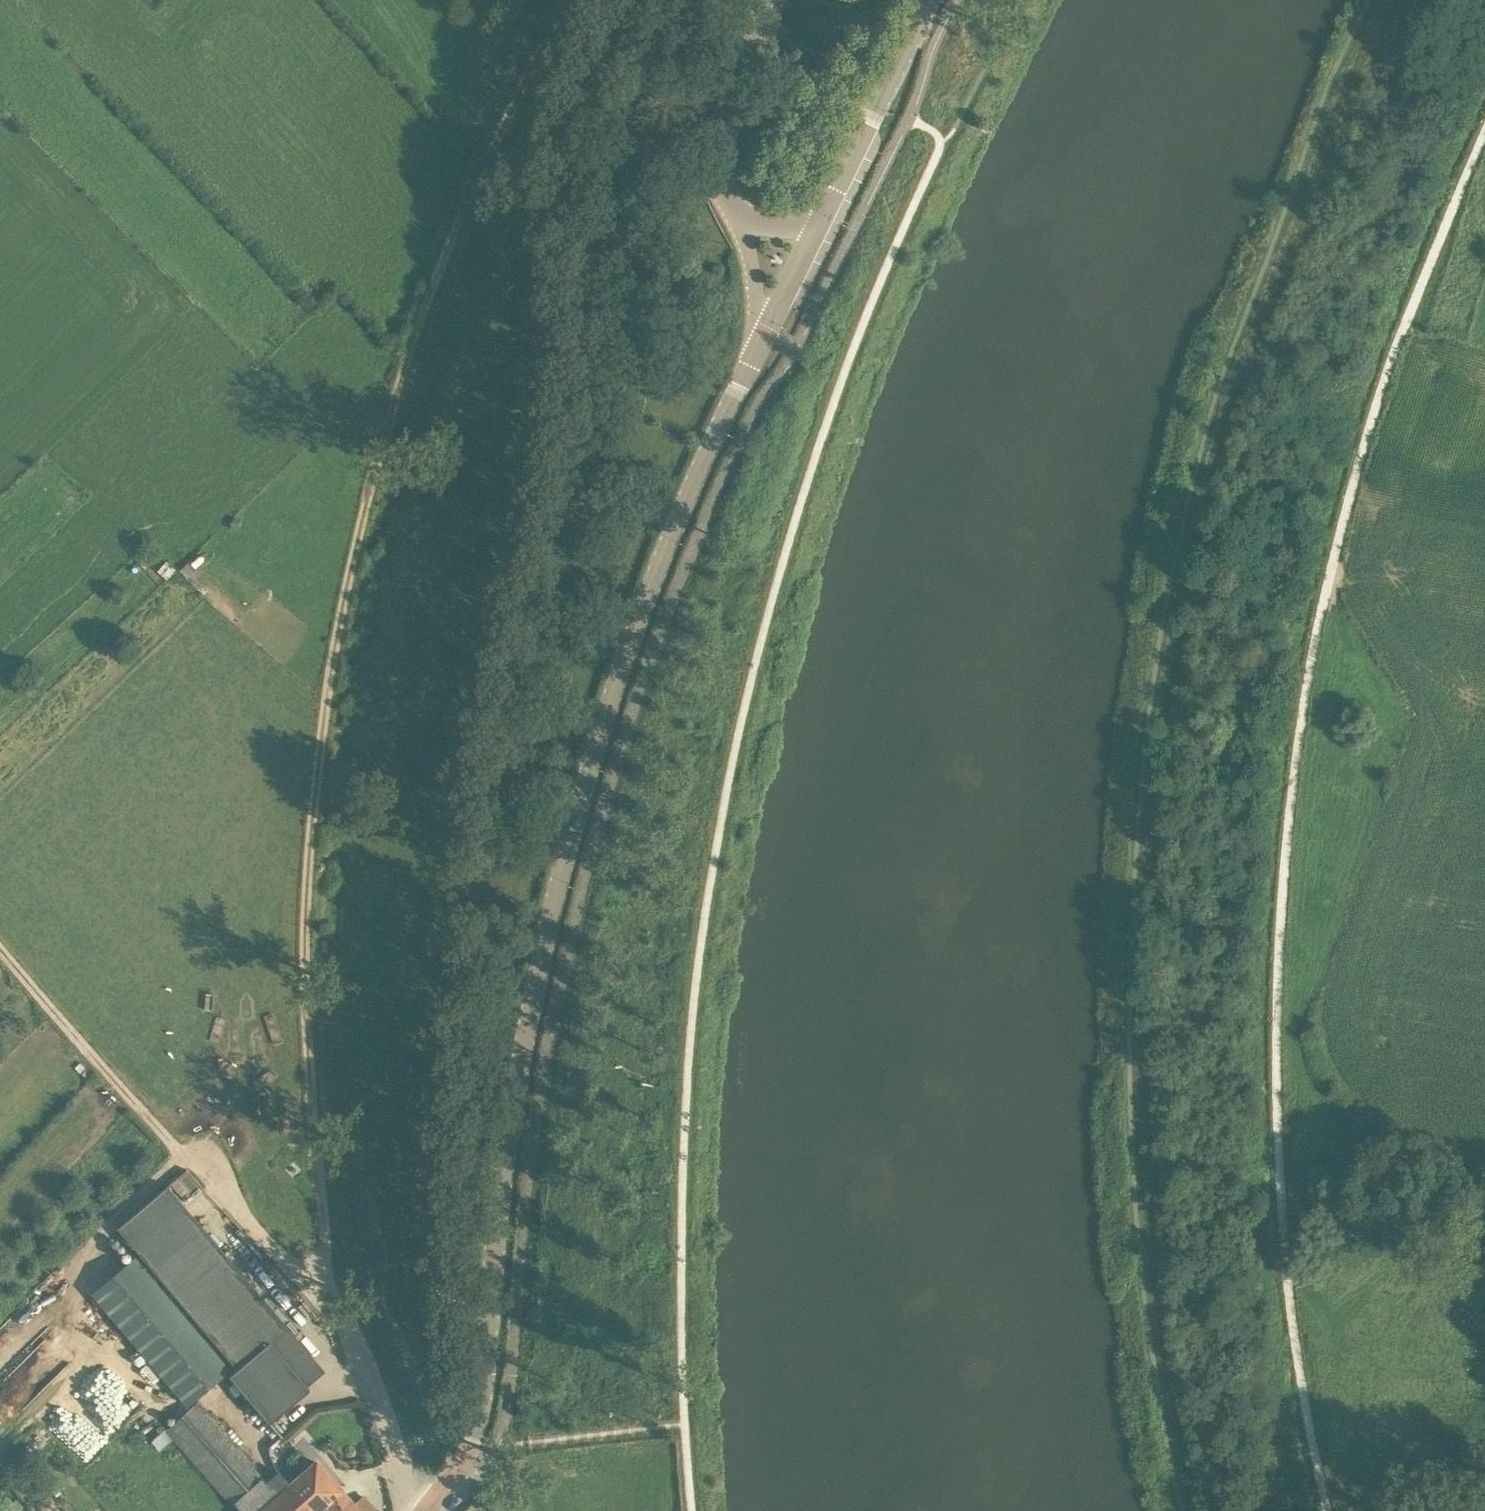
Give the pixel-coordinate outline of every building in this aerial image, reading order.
[(167,1187),(168,1187),(167,1186),(117,1228),(236,1368),(229,1375),(269,1423),(309,1389),(297,1374),(315,1359),(314,1359),(313,1359),(292,1333),(291,1332),(287,1328),(288,1327),(287,1326),(286,1327),(264,1300),(264,1299),(263,1299),(259,1295),(260,1294),(259,1293),(258,1294),(243,1276),(243,1275),(243,1274),(242,1275),(238,1270),(239,1270),(238,1269),(237,1269),(222,1251),(222,1250),(221,1250),(217,1246),(218,1245),(217,1244),(216,1245),(202,1228),(203,1227),(202,1226),(201,1227),(197,1222),(198,1222),(197,1221),(196,1221),(183,1206),(184,1206),(183,1205),(167,1187)] [(186,1406),(229,1370),(135,1258),(92,1295),(186,1406)] [(263,1479),(263,1478),(199,1401),(166,1429),(231,1505),(234,1503),(241,1510),(313,1510),(290,1485),(278,1496),(267,1484),(263,1479)] [(313,1510),(337,1510),(349,1500),(316,1462),(290,1485),(313,1510)] [(373,1507),(364,1497),(354,1505),(359,1510),(376,1510),(373,1507)] [(354,1505),(349,1500),(337,1510),(359,1510),(354,1505)]
